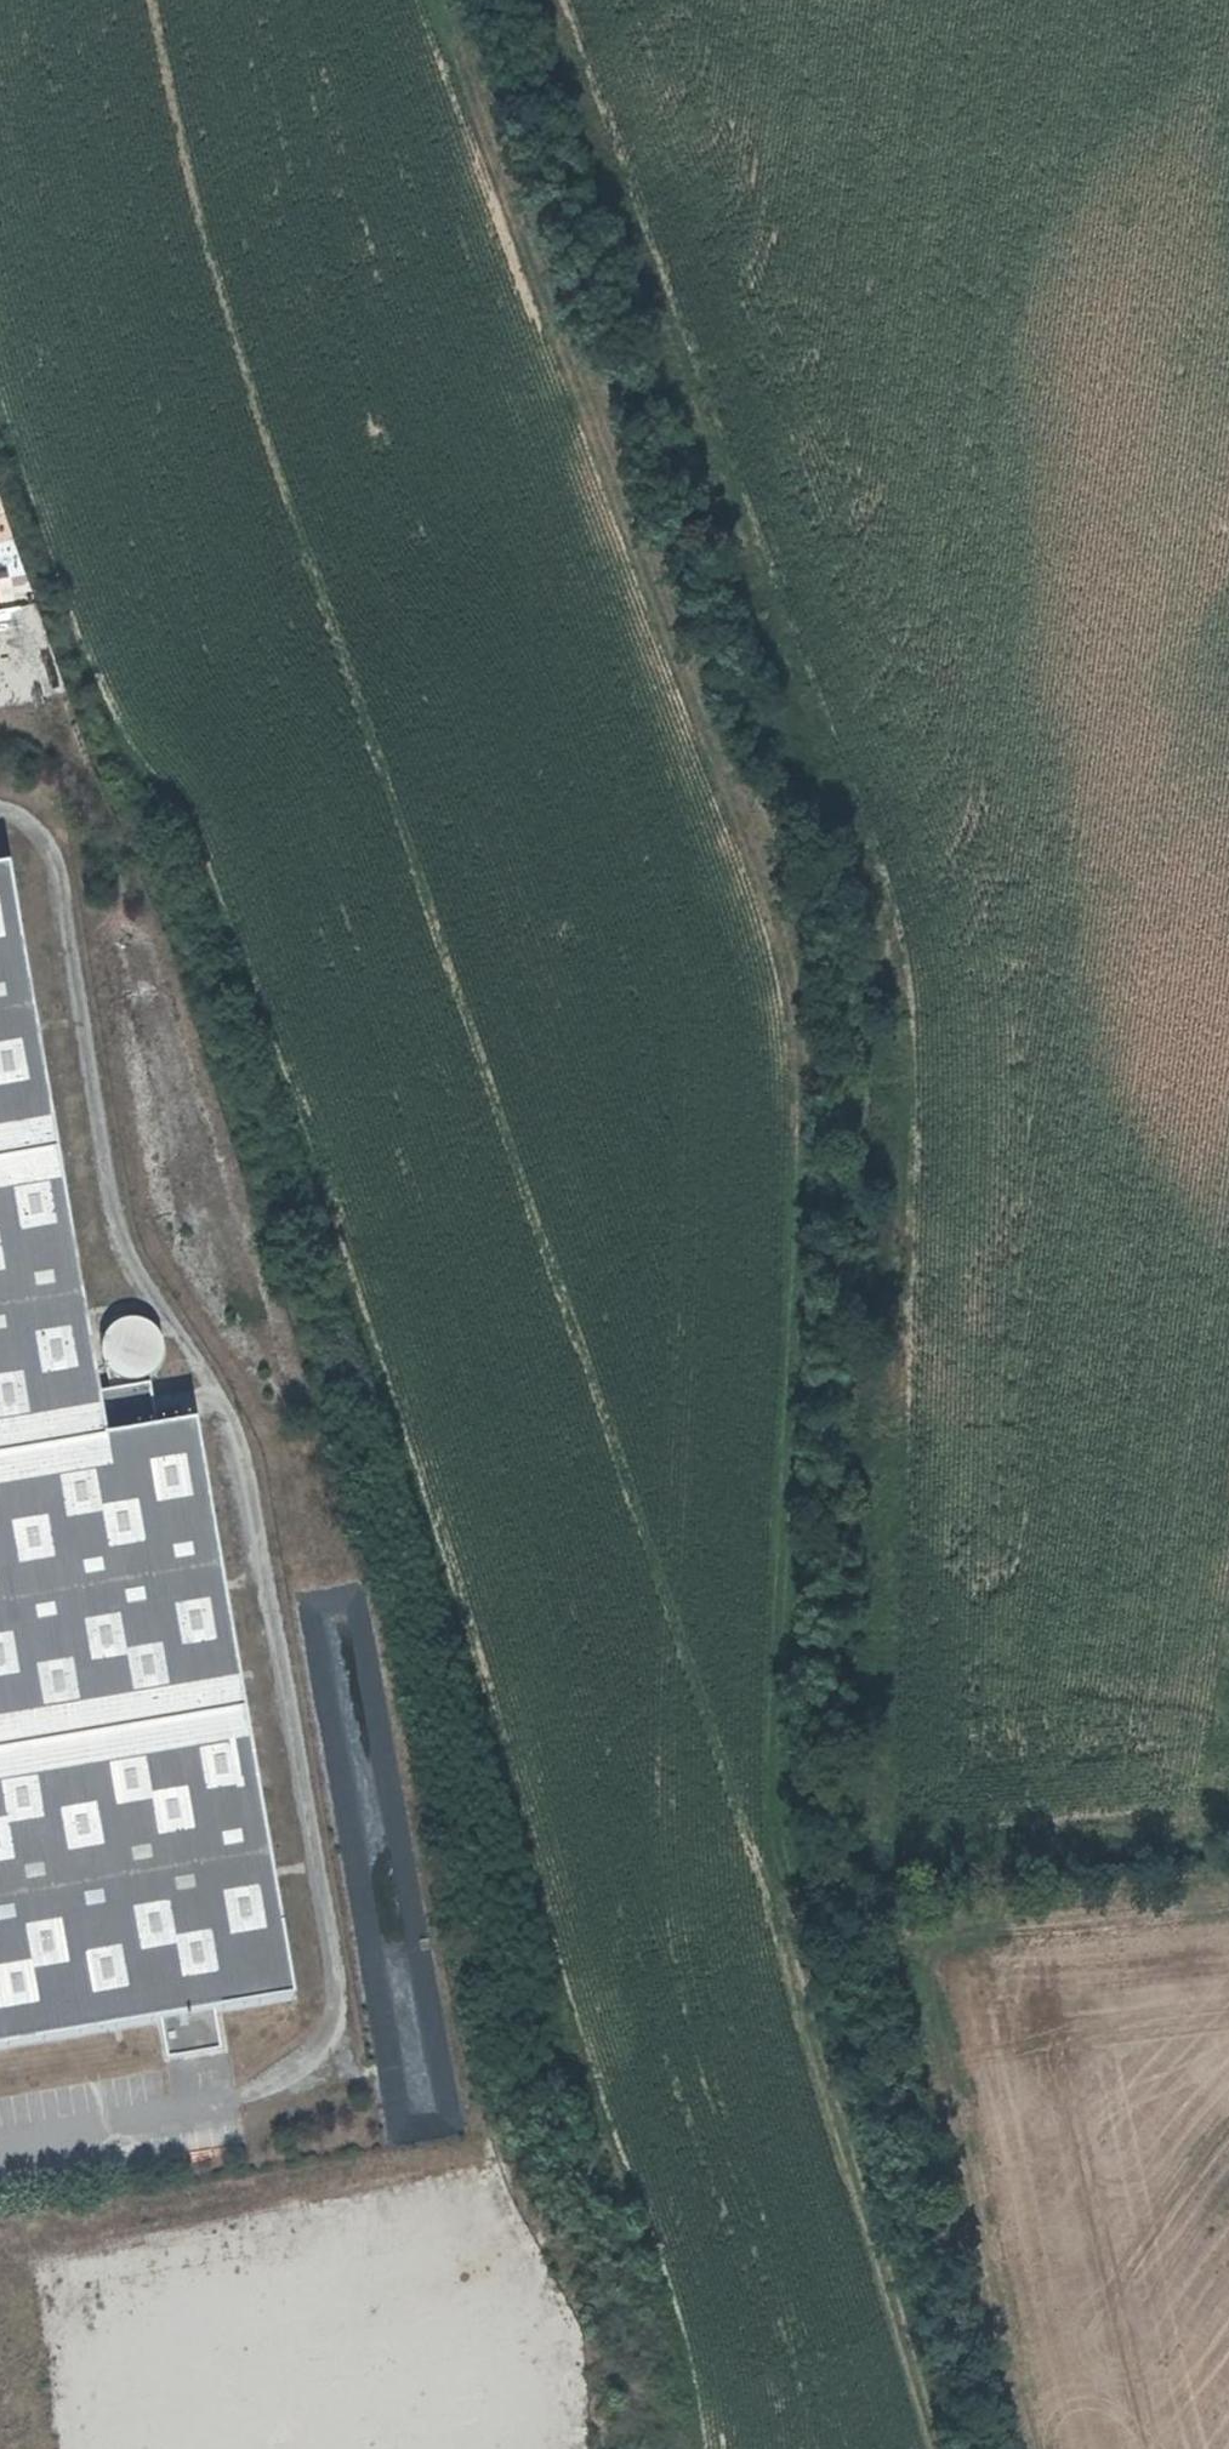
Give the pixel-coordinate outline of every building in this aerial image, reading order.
[(4,856),(0,857),(0,2041),(161,2013),(168,2051),(218,2043),(211,2004),(292,1990),(190,1408),(157,1414),(151,1378),(96,1388),(4,856)] [(107,1368),(113,1374),(121,1378),(132,1379),(139,1378),(143,1378),(149,1374),(156,1369),(158,1365),(161,1359),(163,1350),(163,1346),(162,1339),(160,1333),(156,1327),(151,1323),(146,1320),(135,1317),(124,1317),(116,1320),(109,1326),(102,1335),(101,1341),(100,1348),(101,1354),(103,1361),(107,1368)]
